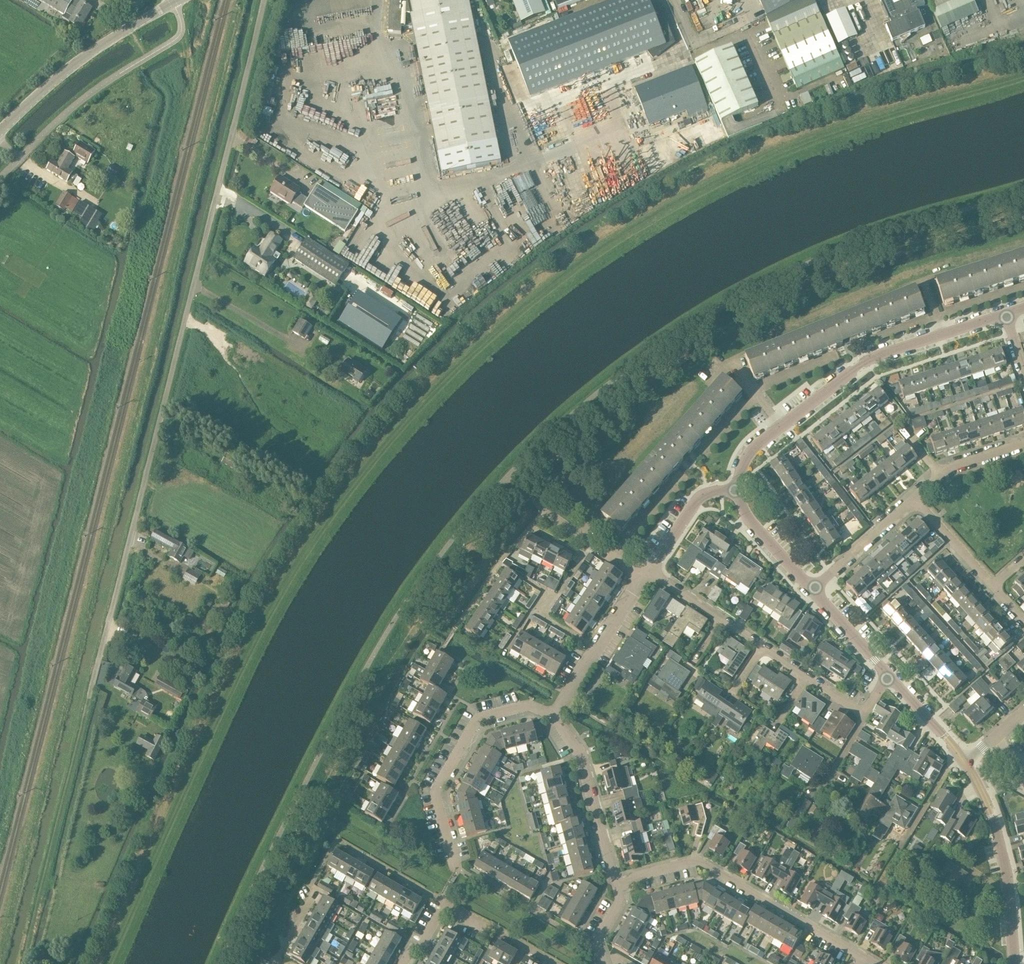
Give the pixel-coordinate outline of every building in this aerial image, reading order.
[(76,9),(80,2),(76,0),(38,0),(64,15),(63,17),(69,21),(76,9)] [(497,143),(468,0),(390,0),(388,33),(401,34),(401,27),(413,28),(442,174),(501,163),(497,143)] [(530,98),(650,51),(651,53),(652,54),(653,55),(654,55),(655,56),(656,56),(657,55),(658,55),(661,53),(662,52),(662,51),(663,50),(663,49),(662,47),(663,47),(662,46),(665,45),(665,46),(666,45),(665,45),(670,43),(669,43),(670,42),(671,41),(672,40),(672,39),(672,38),(672,37),(661,9),(660,8),(660,7),(659,6),(657,6),(656,6),(655,6),(651,7),(648,0),(615,0),(508,42),(530,98)] [(521,22),(545,13),(540,0),(513,0),(521,22)] [(558,10),(582,0),(554,0),(558,10)] [(767,17),(804,0),(759,0),(767,17)] [(767,17),(766,17),(798,90),(844,69),(814,0),(804,0),(767,17)] [(900,39),(925,28),(919,13),(918,14),(916,10),(925,7),(922,0),(879,0),(889,22),(887,23),(889,26),(886,28),(892,42),(900,39)] [(941,30),(979,13),(973,0),(928,0),(941,30)] [(80,2),(76,9),(69,21),(81,28),(93,8),(81,1),(80,2)] [(845,9),(826,17),(838,45),(857,37),(845,9)] [(938,31),(932,33),(935,41),(941,38),(938,31)] [(921,38),(923,45),(932,42),(930,35),(921,38)] [(722,122),(758,106),(732,47),(696,63),(722,122)] [(855,63),(846,67),(849,73),(858,68),(855,63)] [(691,66),(635,88),(649,125),(686,111),(689,117),(708,110),(691,66)] [(363,92),(364,104),(394,101),(391,82),(372,84),(373,91),(363,92)] [(78,176),(73,173),(68,170),(76,156),(88,163),(96,151),(81,142),(73,157),(65,152),(58,164),(52,161),(47,170),(68,183),(73,186),(78,176)] [(111,164),(107,171),(116,177),(120,170),(111,164)] [(280,177),(271,192),(290,204),(292,202),(302,209),(304,206),(345,232),(358,211),(317,185),(308,199),(298,193),(300,189),(280,177)] [(63,192),(55,206),(64,211),(65,208),(72,212),(79,201),(63,192)] [(88,207),(78,225),(93,234),(99,223),(97,222),(102,215),(88,207)] [(281,255),(275,252),(282,241),(270,234),(259,250),(255,247),(244,263),(265,276),(275,261),(276,262),(281,255)] [(307,238),(293,259),(335,286),(349,265),(307,238)] [(340,254),(346,244),(340,241),(334,251),(340,254)] [(936,282),(943,305),(1023,279),(1023,253),(936,282)] [(915,289),(745,356),(755,380),(924,312),(915,289)] [(358,290),(338,321),(381,349),(401,318),(358,290)] [(300,319),(292,331),(305,339),(313,327),(300,319)] [(1001,372),(1000,367),(1006,365),(1001,350),(990,353),(994,369),(996,374),(1001,372)] [(994,369),(990,353),(978,357),(983,373),(994,369)] [(983,373),(978,357),(967,361),(972,376),(983,373)] [(365,372),(349,361),(342,372),(359,382),(365,372)] [(967,361),(955,364),(960,380),(972,376),(967,361)] [(960,380),(955,364),(944,368),(949,384),(960,380)] [(949,384),(944,368),(933,372),(938,387),(949,384)] [(933,372),(922,375),(926,391),(938,387),(933,372)] [(915,395),(926,391),(922,375),(910,379),(915,395)] [(601,516),(602,516),(620,532),(693,450),(694,449),(741,395),(722,379),(601,516)] [(903,398),(915,395),(910,379),(898,383),(903,398)] [(996,383),(987,385),(989,391),(998,389),(996,383)] [(989,391),(987,385),(978,389),(980,395),(989,391)] [(869,396),(879,409),(889,401),(879,388),(869,396)] [(965,393),(966,399),(975,396),(973,390),(965,393)] [(957,402),(966,399),(965,393),(955,396),(957,402)] [(860,403),(870,416),(879,409),(869,396),(860,403)] [(942,400),(944,406),(953,403),(951,397),(942,400)] [(944,406),(942,400),(932,403),(934,409),(944,406)] [(850,410),(861,423),(870,416),(860,403),(850,410)] [(919,407),(921,414),(930,411),(928,405),(919,407)] [(921,414),(919,407),(910,411),(912,417),(921,414)] [(1016,429),(1023,426),(1023,414),(1022,409),(1011,413),(1016,429)] [(851,431),(861,423),(850,410),(841,418),(851,431)] [(897,412),(889,418),(893,423),(901,417),(897,412)] [(1004,432),(1016,429),(1011,413),(999,416),(1004,432)] [(988,420),(993,436),(1004,432),(999,416),(988,420)] [(842,438),(851,431),(841,418),(832,425),(842,438)] [(914,431),(925,427),(922,418),(911,421),(914,431)] [(981,440),(993,436),(988,420),(976,424),(981,440)] [(885,421),(878,426),(882,432),(889,426),(885,421)] [(960,429),(953,431),(958,447),(970,443),(965,428),(963,424),(959,425),(960,429)] [(970,443),(981,440),(976,424),(965,428),(970,443)] [(832,425),(822,432),(832,445),(842,438),(832,425)] [(882,432),(878,426),(870,433),(874,438),(882,432)] [(893,428),(883,436),(886,440),(892,435),(894,437),(898,433),(893,428)] [(947,451),(958,447),(953,431),(942,435),(947,451)] [(822,453),(832,445),(822,432),(812,440),(822,453)] [(859,441),(863,446),(871,440),(867,435),(859,441)] [(935,455),(947,451),(942,435),(930,439),(932,444),(927,446),(929,454),(935,453),(935,455)] [(886,440),(883,436),(876,441),(880,445),(886,440)] [(796,442),(794,444),(801,452),(802,451),(809,459),(814,455),(801,438),(796,442)] [(855,452),(863,446),(859,441),(851,447),(855,452)] [(864,450),(868,455),(874,450),(870,445),(864,450)] [(907,446),(897,454),(908,467),(917,459),(907,446)] [(840,456),(844,461),(852,455),(848,450),(840,456)] [(861,460),(868,455),(864,450),(858,455),(861,460)] [(898,474),(908,467),(897,454),(888,461),(898,474)] [(820,463),(814,455),(809,459),(815,467),(820,463)] [(794,464),(787,461),(786,461),(783,456),(770,464),(770,465),(774,470),(773,470),(780,480),(794,471),(798,469),(794,464)] [(836,467),(844,461),(840,456),(832,462),(836,467)] [(852,460),(845,465),(848,469),(855,464),(852,460)] [(889,482),(898,474),(888,461),(878,468),(889,482)] [(848,469),(845,465),(839,470),(842,474),(848,469)] [(817,470),(823,478),(828,474),(822,466),(817,470)] [(879,489),(889,482),(878,468),(869,476),(879,489)] [(801,481),(794,471),(780,480),(787,490),(801,481)] [(834,481),(828,474),(823,478),(829,485),(834,481)] [(870,496),(879,489),(869,476),(859,483),(870,496)] [(851,482),(855,487),(850,491),(860,504),(870,496),(859,483),(856,479),(851,482)] [(807,491),(801,481),(787,490),(794,500),(807,491)] [(839,498),(844,494),(837,485),(832,489),(839,498)] [(814,500),(807,491),(794,500),(800,510),(814,500)] [(844,494),(839,498),(844,504),(849,500),(844,494)] [(800,510),(807,520),(821,510),(814,500),(800,510)] [(847,508),(853,515),(858,511),(852,504),(847,508)] [(821,510),(807,520),(814,529),(827,520),(821,510)] [(858,511),(853,515),(859,523),(864,519),(858,511)] [(832,517),(827,521),(827,520),(814,529),(820,539),(834,530),(839,527),(832,517)] [(918,520),(909,528),(920,541),(929,532),(927,530),(923,525),(918,520)] [(707,526),(693,546),(703,553),(710,542),(726,553),(732,543),(707,526)] [(911,549),(920,541),(909,528),(900,537),(911,549)] [(157,530),(152,539),(173,551),(170,557),(180,563),(183,557),(190,560),(194,552),(188,549),(174,541),(174,540),(157,530)] [(834,530),(820,539),(828,550),(841,541),(834,530)] [(530,562),(532,556),(540,541),(529,535),(521,550),(518,556),(530,562)] [(902,557),(911,549),(900,537),(891,545),(902,557)] [(543,561),(550,546),(540,541),(532,556),(543,561)] [(717,562),(703,553),(693,546),(692,545),(678,566),(688,572),(695,561),(711,571),(710,573),(718,579),(725,570),(726,568),(717,562)] [(882,553),(893,565),(902,557),(891,545),(882,553)] [(553,567),(561,552),(550,546),(543,561),(553,567)] [(935,546),(929,551),(933,555),(939,549),(935,546)] [(933,555),(929,551),(923,557),(927,560),(933,555)] [(561,552),(553,567),(564,573),(572,558),(561,552)] [(589,553),(585,560),(589,563),(594,556),(589,553)] [(873,561),(884,573),(893,565),(882,553),(873,561)] [(728,572),(725,570),(718,579),(719,579),(721,575),(738,586),(740,583),(749,589),(762,570),(739,555),(728,572)] [(935,580),(947,569),(939,560),(927,571),(935,580)] [(873,561),(864,569),(875,581),(879,585),(884,581),(880,577),(884,573),(873,561)] [(911,567),(915,571),(921,566),(918,562),(911,567)] [(578,571),(582,574),(586,567),(582,564),(578,571)] [(599,573),(617,584),(623,576),(605,564),(599,573)] [(522,575),(525,571),(517,567),(516,569),(515,571),(522,575)] [(909,576),(915,571),(911,567),(905,573),(909,576)] [(189,568),(183,579),(195,586),(202,573),(196,569),(195,572),(189,568)] [(864,569),(855,577),(866,589),(875,581),(864,569)] [(940,592),(943,589),(955,578),(947,569),(935,580),(932,582),(940,592)] [(506,570),(499,580),(513,590),(520,579),(506,570)] [(532,574),(525,571),(522,575),(529,579),(532,574)] [(578,580),(582,574),(578,571),(573,577),(578,580)] [(617,584),(599,573),(593,581),(611,593),(617,584)] [(1023,574),(1014,583),(1017,585),(1012,589),(1020,597),(1023,594),(1023,575),(1023,574)] [(857,597),(866,589),(855,577),(846,585),(857,597)] [(536,582),(544,586),(546,582),(539,578),(536,582)] [(894,583),(897,587),(903,582),(900,578),(894,583)] [(951,598),(963,587),(955,578),(943,589),(947,594),(947,595),(949,597),(951,598)] [(513,590),(499,580),(492,590),(506,600),(513,590)] [(566,588),(571,590),(575,584),(571,581),(566,588)] [(611,593),(593,581),(588,590),(605,602),(611,593)] [(546,582),(544,586),(551,590),(553,585),(546,582)] [(888,596),(897,587),(894,583),(885,591),(888,596)] [(915,588),(921,594),(924,590),(919,584),(915,588)] [(785,595),(775,588),(770,585),(765,591),(760,588),(753,598),(773,612),(785,595)] [(715,586),(707,598),(715,604),(723,592),(715,586)] [(971,596),(963,587),(951,598),(959,607),(971,596)] [(566,597),(571,590),(566,588),(562,594),(566,597)] [(906,593),(912,600),(917,596),(911,589),(906,593)] [(506,600),(492,590),(486,600),(500,609),(506,600)] [(605,602),(588,590),(582,598),(600,610),(605,602)] [(924,590),(921,594),(926,600),(930,596),(924,590)] [(686,609),(685,608),(670,598),(660,591),(643,617),(652,624),(663,608),(679,618),(679,619),(686,609)] [(530,601),(534,603),(538,597),(534,594),(530,601)] [(875,600),(879,604),(885,598),(882,594),(875,600)] [(799,605),(785,595),(773,612),(782,618),(778,623),(790,631),(802,613),(796,609),(799,605)] [(917,596),(912,600),(919,608),(924,603),(917,596)] [(959,607),(955,610),(959,615),(963,611),(968,616),(980,605),(971,596),(959,607)] [(208,598),(205,603),(210,607),(213,602),(208,598)] [(222,598),(219,604),(227,608),(230,602),(222,598)] [(560,598),(555,605),(559,608),(564,601),(560,598)] [(600,610),(582,598),(576,607),(594,619),(600,610)] [(500,609),(486,600),(479,610),(493,619),(500,609)] [(879,604),(875,600),(870,605),(873,609),(879,604)] [(890,620),(902,609),(894,600),(882,611),(890,620)] [(529,610),(534,603),(530,601),(525,607),(529,610)] [(740,602),(737,608),(743,612),(746,606),(740,602)] [(937,611),(940,608),(935,602),(931,605),(937,611)] [(559,608),(555,605),(551,611),(555,614),(559,608)] [(746,606),(743,612),(739,618),(745,622),(753,610),(747,605),(746,606)] [(975,625),(988,614),(980,605),(968,616),(975,625)] [(594,619),(576,607),(571,615),(588,627),(594,619)] [(686,607),(685,608),(686,609),(679,619),(679,618),(663,642),(672,648),(686,626),(698,634),(707,621),(686,607)] [(928,618),(933,614),(927,607),(922,611),(928,618)] [(940,608),(937,611),(942,617),(946,614),(940,608)] [(911,618),(902,609),(890,620),(899,629),(911,618)] [(493,619),(479,610),(472,620),(487,629),(493,619)] [(516,620),(521,623),(525,616),(521,614),(516,620)] [(933,614),(928,618),(935,625),(940,621),(933,614)] [(983,634),(996,623),(988,614),(975,625),(983,634)] [(583,636),(588,627),(571,615),(565,624),(583,636)] [(794,631),(789,638),(797,643),(801,636),(810,642),(818,630),(821,626),(806,615),(795,632),(794,631)] [(538,625),(541,621),(534,617),(531,621),(538,625)] [(918,627),(911,618),(899,629),(906,638),(918,627)] [(480,640),(487,629),(472,620),(465,630),(480,640)] [(516,630),(521,623),(516,620),(512,627),(516,630)] [(947,623),(953,629),(957,626),(951,620),(947,623)] [(547,625),(541,621),(538,625),(545,629),(547,625)] [(992,643),(1004,632),(996,623),(983,634),(992,643)] [(944,636),(949,631),(943,624),(938,629),(944,636)] [(957,626),(953,629),(958,635),(962,631),(957,626)] [(556,635),(558,631),(551,627),(549,631),(556,635)] [(927,636),(918,627),(906,638),(914,647),(927,636)] [(565,635),(558,631),(556,635),(562,639),(565,635)] [(956,639),(949,631),(944,636),(951,643),(956,639)] [(520,656),(530,638),(521,632),(511,651),(520,656)] [(1012,641),(1004,632),(992,643),(1000,652),(1003,649),(1006,651),(1013,645),(1010,642),(1012,641)] [(507,634),(503,640),(507,643),(512,636),(507,634)] [(922,656),(934,645),(927,636),(914,647),(922,656)] [(576,641),(569,637),(566,642),(573,646),(576,641)] [(963,641),(969,647),(973,644),(967,637),(963,641)] [(529,661),(539,643),(530,638),(520,656),(529,661)] [(630,638),(617,657),(625,662),(622,667),(630,672),(630,673),(632,674),(632,673),(638,677),(644,668),(642,667),(649,656),(650,658),(657,648),(645,640),(641,646),(630,638)] [(722,647),(726,650),(722,656),(730,661),(723,671),(732,677),(750,652),(729,638),(722,647)] [(507,643),(503,640),(498,647),(503,650),(507,643)] [(784,642),(780,649),(790,655),(794,649),(784,642)] [(961,654),(965,649),(959,642),(954,646),(961,654)] [(537,666),(548,648),(539,643),(529,661),(537,666)] [(820,652),(814,661),(829,671),(840,653),(825,644),(824,645),(821,651),(820,652)] [(973,644),(969,647),(974,653),(978,649),(973,644)] [(922,656),(930,665),(942,654),(934,645),(922,656)] [(546,671),(557,653),(548,648),(537,666),(546,671)] [(972,656),(965,649),(961,654),(967,661),(972,656)] [(984,650),(977,656),(980,659),(985,665),(987,668),(994,662),(991,658),(988,661),(984,656),(987,653),(984,650)] [(654,675),(651,681),(678,699),(681,693),(678,691),(690,673),(678,665),(682,659),(682,658),(670,651),(666,658),(669,660),(658,678),(654,675)] [(431,661),(448,672),(454,662),(437,652),(431,661)] [(566,658),(557,653),(546,671),(555,677),(566,658)] [(840,653),(829,671),(843,681),(855,663),(840,653)] [(942,654),(930,665),(938,674),(950,663),(942,654)] [(1007,654),(1002,659),(1010,668),(1015,663),(1007,654)] [(981,667),(974,659),(970,664),(976,671),(981,667)] [(1010,668),(1002,659),(997,663),(1005,672),(1010,668)] [(443,681),(448,672),(431,661),(426,671),(443,681)] [(938,674),(946,682),(958,672),(950,663),(938,674)] [(119,677),(114,686),(142,702),(144,699),(148,701),(148,699),(148,697),(146,693),(144,691),(130,683),(137,672),(126,666),(120,678),(119,677)] [(752,685),(778,701),(791,681),(780,674),(778,677),(763,668),(752,685)] [(429,686),(438,690),(443,681),(426,671),(420,681),(429,686)] [(967,681),(958,672),(946,682),(954,691),(967,681)] [(728,685),(731,680),(722,674),(719,678),(728,685)] [(1009,674),(1000,682),(1010,694),(1019,686),(1009,674)] [(160,675),(154,685),(180,700),(185,690),(160,675)] [(701,678),(694,688),(698,691),(705,681),(701,678)] [(981,678),(976,683),(993,702),(997,698),(1001,703),(1010,694),(1000,682),(994,687),(991,684),(988,686),(981,678)] [(718,715),(726,703),(718,698),(721,692),(708,683),(696,701),(718,715)] [(981,699),(973,706),(983,718),(992,710),(989,706),(993,702),(976,683),(970,687),(981,699)] [(424,695),(441,705),(447,696),(438,690),(429,686),(424,695)] [(798,716),(811,725),(808,728),(815,732),(823,719),(818,716),(824,706),(805,693),(795,707),(801,711),(798,716)] [(436,715),(441,705),(424,695),(419,705),(436,715)] [(962,695),(948,707),(954,714),(959,709),(958,708),(966,700),(962,695)] [(157,707),(148,701),(144,699),(142,702),(137,711),(136,713),(149,720),(157,707)] [(884,741),(887,736),(894,726),(901,715),(879,702),(873,712),(883,718),(876,729),(875,728),(872,734),(884,741)] [(733,708),(726,703),(718,715),(731,724),(730,725),(729,727),(730,730),(730,731),(732,733),(733,733),(735,733),(737,733),(739,731),(740,728),(751,712),(737,703),(733,708)] [(430,724),(436,715),(419,705),(413,714),(430,724)] [(983,718),(973,706),(964,715),(974,727),(983,718)] [(854,725),(834,713),(828,723),(823,719),(815,732),(820,736),(822,732),(835,741),(839,736),(844,739),(854,725)] [(763,716),(760,721),(765,724),(768,719),(763,716)] [(404,730),(421,740),(427,730),(410,720),(404,730)] [(522,727),(527,746),(538,743),(537,739),(543,737),(540,723),(533,724),(522,727)] [(747,723),(743,729),(747,732),(751,726),(747,723)] [(899,743),(893,754),(908,763),(914,754),(908,750),(915,739),(894,726),(887,736),(899,743)] [(527,746),(522,727),(511,729),(516,748),(527,746)] [(750,748),(759,754),(766,743),(778,751),(787,736),(778,730),(775,735),(764,727),(750,748)] [(500,732),(501,734),(502,734),(505,749),(505,751),(516,748),(511,729),(500,732)] [(399,739),(416,749),(421,740),(404,730),(399,739)] [(868,743),(872,736),(862,731),(858,738),(868,743)] [(145,734),(143,741),(152,745),(148,751),(156,754),(164,738),(158,734),(154,739),(145,734)] [(491,737),(485,746),(499,755),(502,750),(505,749),(502,734),(501,734),(491,737)] [(393,749),(410,759),(416,749),(399,739),(393,749)] [(869,769),(870,768),(877,756),(855,743),(849,754),(861,761),(851,777),(861,782),(864,777),(869,769)] [(507,759),(501,756),(499,755),(485,746),(479,755),(496,765),(499,761),(504,764),(507,759)] [(802,747),(790,766),(795,769),(811,779),(823,760),(802,747)] [(405,768),(410,759),(393,749),(388,758),(405,768)] [(911,771),(908,776),(917,781),(920,776),(923,778),(929,767),(939,773),(945,762),(924,750),(919,757),(914,754),(908,763),(914,767),(911,771)] [(897,769),(908,776),(911,771),(914,767),(908,763),(893,754),(880,775),(890,781),(897,769)] [(479,755),(473,765),(490,775),(496,765),(479,755)] [(399,777),(405,768),(388,758),(382,767),(399,777)] [(473,765),(468,774),(485,784),(490,775),(473,765)] [(783,765),(778,774),(784,777),(788,780),(791,775),(787,772),(789,768),(783,765)] [(394,787),(399,777),(382,767),(377,777),(394,787)] [(544,783),(562,778),(560,767),(541,772),(544,783)] [(878,802),(890,781),(880,775),(870,768),(869,769),(864,777),(874,784),(867,795),(878,802)] [(602,774),(605,784),(624,779),(622,769),(602,774)] [(462,784),(463,784),(477,792),(477,793),(479,794),(485,784),(468,774),(462,784)] [(608,794),(622,790),(624,796),(638,793),(636,786),(632,787),(630,777),(624,779),(605,784),(608,794)] [(562,778),(544,783),(546,793),(565,788),(562,778)] [(376,794),(393,804),(399,794),(382,784),(376,794)] [(475,800),(474,797),(477,793),(477,792),(463,784),(457,795),(460,804),(475,800)] [(565,788),(546,793),(549,804),(568,799),(565,788)] [(953,815),(947,812),(955,799),(941,791),(931,808),(939,812),(935,819),(946,826),(948,822),(949,822),(951,819),(953,815)] [(626,803),(611,806),(614,817),(633,812),(633,811),(643,809),(640,799),(639,799),(638,793),(624,796),(626,803)] [(388,813),(393,804),(376,794),(371,803),(388,813)] [(867,795),(865,800),(855,817),(865,823),(872,811),(883,817),(889,808),(888,808),(886,807),(885,808),(877,803),(878,802),(867,795)] [(889,808),(883,817),(891,823),(893,819),(904,826),(907,820),(909,822),(910,821),(917,809),(895,796),(891,803),(888,808),(889,808)] [(568,799),(549,804),(552,814),(571,809),(568,799)] [(475,800),(460,804),(458,805),(461,815),(480,810),(477,800),(475,800)] [(812,803),(807,801),(806,800),(800,809),(806,813),(812,803)] [(382,823),(388,813),(371,803),(365,813),(382,823)] [(693,806),(694,807),(679,811),(683,825),(693,823),(693,824),(698,825),(695,836),(701,837),(706,820),(702,804),(693,806)] [(821,810),(813,804),(807,814),(815,819),(821,810)] [(672,806),(667,808),(673,823),(677,821),(672,806)] [(555,825),(561,824),(561,823),(574,820),(571,809),(552,814),(555,825)] [(461,815),(464,826),(483,821),(480,810),(461,815)] [(616,827),(631,823),(633,829),(647,826),(645,819),(636,822),(633,812),(614,817),(616,827)] [(946,826),(940,836),(951,843),(957,833),(964,837),(965,838),(966,837),(975,821),(962,812),(956,822),(951,819),(949,822),(948,822),(946,826)] [(1014,826),(1015,829),(1016,830),(1017,836),(1023,834),(1023,812),(1015,815),(1017,823),(1014,824),(1014,825),(1014,826)] [(883,817),(880,822),(888,828),(891,823),(883,817)] [(579,818),(574,820),(561,823),(561,824),(563,834),(582,829),(579,818)] [(486,832),(483,821),(464,826),(467,837),(486,832)] [(880,822),(875,831),(884,836),(888,828),(880,822)] [(634,836),(619,839),(622,849),(641,844),(639,835),(648,832),(647,826),(633,829),(634,836)] [(707,839),(712,842),(708,849),(721,857),(729,844),(722,840),(726,833),(715,826),(707,839)] [(582,829),(563,834),(566,844),(585,839),(582,829)] [(492,842),(490,835),(479,838),(481,843),(483,845),(492,842)] [(664,838),(668,852),(675,850),(671,837),(664,838)] [(566,844),(569,855),(588,850),(585,839),(566,844)] [(647,843),(642,845),(641,844),(622,849),(626,864),(638,861),(637,857),(644,855),(650,853),(647,843)] [(735,864),(748,872),(755,859),(743,852),(746,846),(740,843),(734,854),(739,857),(735,864)] [(922,848),(915,844),(912,849),(919,853),(922,848)] [(786,849),(782,856),(789,860),(790,858),(793,853),(786,849)] [(590,860),(588,850),(569,855),(571,865),(590,860)] [(335,875),(337,872),(346,856),(336,851),(327,866),(332,870),(331,872),(335,875)] [(492,858),(483,852),(474,867),(484,873),(492,858)] [(959,868),(963,862),(952,855),(948,861),(948,862),(937,879),(955,892),(968,874),(959,868)] [(346,878),(356,862),(346,856),(337,872),(346,878)] [(756,876),(755,877),(768,884),(772,876),(778,879),(779,876),(785,865),(789,860),(782,856),(778,865),(775,863),(766,858),(766,859),(756,876)] [(493,878),(502,863),(492,858),(484,873),(493,878)] [(779,876),(778,879),(782,882),(778,889),(790,897),(790,896),(792,892),(801,878),(789,871),(795,861),(790,858),(789,860),(785,865),(779,876)] [(593,871),(590,860),(571,865),(574,876),(593,871)] [(355,883),(364,867),(356,862),(346,878),(355,883)] [(511,869),(502,863),(493,878),(502,883),(511,869)] [(364,867),(355,883),(365,888),(374,873),(364,867)] [(512,889),(520,874),(511,869),(502,883),(512,889)] [(551,873),(553,882),(559,880),(557,872),(551,873)] [(530,879),(520,874),(512,889),(521,894),(530,879)] [(378,896),(387,880),(378,875),(368,891),(378,896)] [(530,879),(521,894),(531,900),(539,885),(530,879)] [(386,901),(395,885),(387,880),(378,896),(386,901)] [(317,888),(325,892),(329,886),(321,881),(317,888)] [(572,901),(586,909),(597,890),(583,882),(572,901)] [(704,884),(694,886),(697,902),(701,901),(706,904),(707,904),(715,889),(714,889),(704,884)] [(811,884),(800,902),(812,909),(817,902),(823,905),(830,891),(829,890),(824,888),(822,891),(811,884)] [(395,906),(404,890),(395,885),(386,901),(395,906)] [(544,894),(553,899),(554,900),(559,890),(549,885),(544,894)] [(694,885),(683,888),(688,907),(698,904),(697,902),(694,886),(694,885)] [(329,886),(325,892),(331,895),(334,889),(329,886)] [(683,888),(672,891),(677,909),(688,907),(683,888)] [(705,906),(714,912),(724,895),(715,889),(707,904),(706,904),(705,906)] [(403,911),(412,895),(404,890),(395,906),(403,911)] [(667,912),(677,909),(672,891),(662,893),(667,912)] [(827,907),(822,915),(835,922),(845,904),(848,899),(836,892),(835,894),(830,891),(823,905),(827,907)] [(338,900),(344,903),(348,897),(342,893),(338,900)] [(656,915),(667,912),(662,893),(651,896),(655,912),(656,915)] [(412,895),(403,911),(412,916),(409,921),(415,924),(421,913),(416,910),(422,900),(412,895)] [(724,895),(714,912),(723,917),(733,900),(724,895)] [(634,908),(649,917),(651,913),(655,912),(651,896),(651,897),(641,900),(637,906),(636,906),(634,908)] [(319,905),(335,915),(340,906),(324,897),(319,905)] [(348,897),(344,903),(349,906),(353,900),(348,897)] [(542,897),(537,906),(547,911),(552,902),(542,897)] [(743,906),(733,900),(723,917),(733,923),(743,906)] [(575,928),(586,909),(572,901),(561,920),(575,928)] [(849,921),(845,928),(858,935),(865,923),(856,918),(861,909),(852,903),(844,918),(849,921)] [(360,904),(357,910),(362,914),(366,907),(360,904)] [(335,915),(319,905),(314,914),(330,923),(335,915)] [(742,928),(745,923),(752,911),(743,906),(733,923),(742,928)] [(754,928),(764,912),(755,906),(752,911),(745,923),(754,928)] [(651,918),(649,917),(634,908),(628,918),(645,928),(651,918)] [(369,918),(375,921),(379,914),(373,911),(369,918)] [(764,912),(754,928),(764,934),(773,917),(764,912)] [(335,925),(330,923),(314,914),(309,922),(330,934),(335,925)] [(379,914),(375,921),(380,924),(384,918),(379,914)] [(911,914),(908,921),(914,924),(917,918),(911,914)] [(773,939),(783,922),(773,917),(764,934),(773,939)] [(628,918),(623,927),(640,937),(645,928),(628,918)] [(891,938),(882,932),(885,926),(874,920),(869,930),(876,934),(870,943),(884,951),(891,938)] [(388,929),(391,930),(395,924),(390,921),(386,927),(388,929)] [(325,942),(330,934),(309,922),(304,930),(321,939),(325,942)] [(782,945),(792,928),(783,922),(773,939),(782,945)] [(395,924),(391,930),(396,933),(400,927),(395,924)] [(644,940),(640,937),(623,927),(618,936),(635,946),(635,947),(639,949),(644,940)] [(802,934),(792,928),(782,945),(792,950),(802,934)] [(316,947),(321,939),(304,930),(300,939),(316,948),(316,947)] [(381,940),(396,948),(401,939),(386,930),(381,940)] [(442,939),(458,949),(462,951),(468,941),(463,938),(462,939),(447,931),(442,939)] [(635,947),(635,946),(618,936),(612,946),(629,956),(635,947)] [(895,957),(907,963),(908,963),(915,952),(903,944),(906,939),(900,936),(893,947),(899,950),(895,957)] [(687,941),(679,937),(676,942),(684,946),(687,941)] [(320,950),(316,947),(316,948),(300,939),(295,947),(315,958),(320,950)] [(453,957),(458,949),(442,939),(437,948),(453,957)] [(396,948),(381,940),(376,948),(391,957),(396,948)] [(948,940),(945,946),(951,949),(955,944),(948,940)] [(482,960),(489,963),(491,963),(493,961),(498,963),(508,947),(499,942),(495,949),(494,950),(489,947),(489,948),(487,952),(482,960)] [(345,948),(341,945),(338,944),(336,948),(339,950),(343,952),(345,948)] [(331,946),(328,951),(336,956),(336,954),(339,950),(336,948),(331,946)] [(796,951),(803,955),(805,950),(799,946),(796,951)] [(290,959),(300,963),(312,963),(315,958),(295,947),(290,955),(292,956),(290,959)] [(517,952),(508,947),(498,963),(499,963),(510,963),(517,952)] [(383,963),(387,963),(391,957),(376,948),(371,957),(383,963)] [(445,963),(449,963),(453,957),(437,948),(432,956),(445,963)] [(928,952),(923,948),(916,959),(922,962),(921,963),(940,963),(942,955),(928,952)] [(956,962),(955,961),(961,952),(953,948),(943,963),(944,963),(960,963),(956,962)] [(474,958),(478,960),(483,951),(479,949),(474,958)] [(800,960),(803,955),(796,951),(793,956),(800,960)] [(667,958),(658,953),(651,963),(664,963),(667,958)] [(819,963),(834,963),(835,962),(820,953),(815,962),(819,963)]
